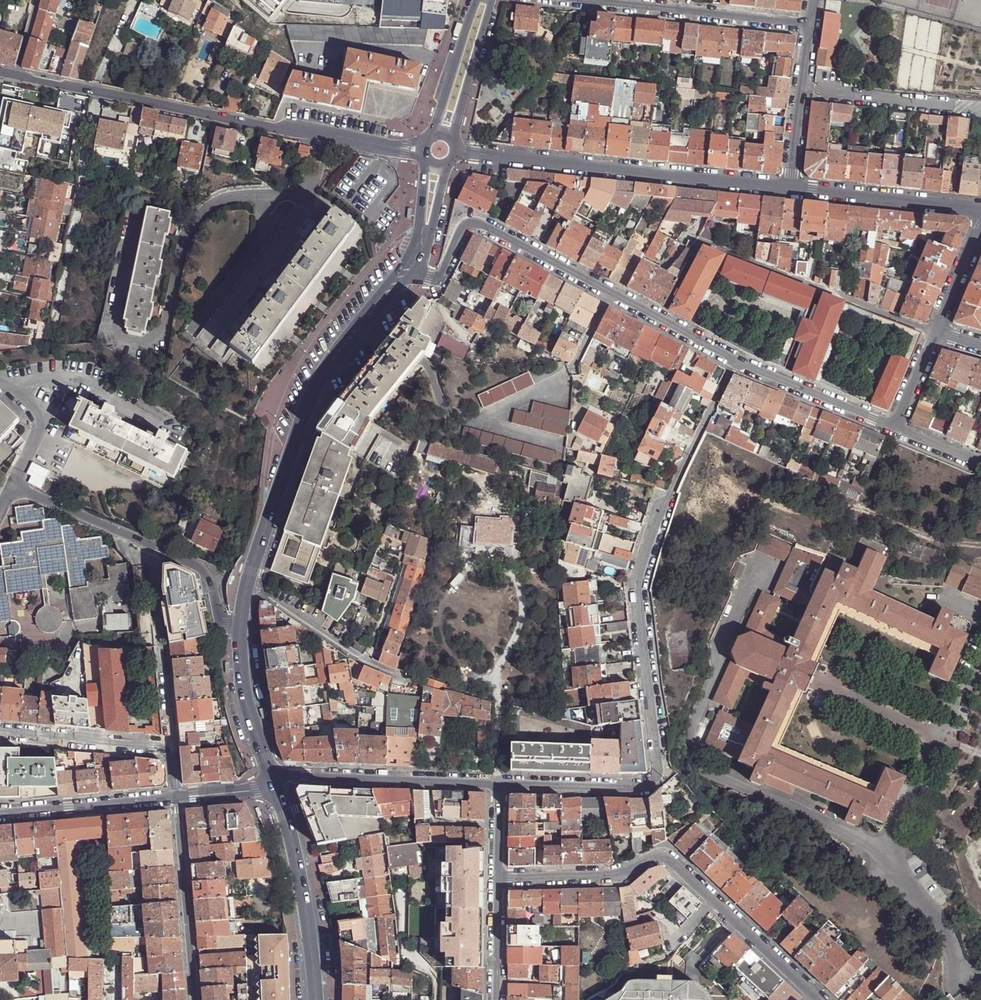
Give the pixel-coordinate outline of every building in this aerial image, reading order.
[(56,15),(60,0),(43,0),(40,10),(56,15)] [(62,17),(67,0),(60,0),(56,15),(62,17)] [(162,4),(171,8),(169,13),(189,22),(195,9),(202,12),(205,5),(198,0),(164,0),(162,4)] [(269,20),(286,0),(246,0),(269,20)] [(426,0),(384,0),(380,28),(382,28),(390,28),(398,29),(405,29),(417,29),(428,29),(445,30),(448,3),(426,0)] [(753,8),(755,0),(719,0),(719,5),(739,7),(753,8)] [(774,10),(775,0),(755,0),(753,8),(763,9),(774,10)] [(798,13),(800,0),(775,0),(774,10),(786,12),(798,13)] [(204,29),(229,40),(234,28),(235,26),(236,25),(227,21),(230,14),(208,1),(202,15),(209,18),(204,29)] [(139,11),(153,17),(157,8),(143,2),(139,11)] [(540,9),(518,7),(517,15),(513,14),(512,21),(516,22),(516,30),(537,32),(540,9)] [(47,44),(56,15),(40,10),(36,25),(32,40),(46,45),(47,44)] [(92,25),(96,27),(101,13),(97,12),(92,25)] [(839,15),(824,13),(822,31),(836,33),(839,15)] [(606,17),(598,16),(596,26),(592,25),(591,28),(589,31),(590,34),(590,36),(590,39),(587,39),(587,41),(582,41),(580,56),(584,57),(584,60),(609,63),(612,41),(615,17),(606,17)] [(634,42),(636,20),(624,19),(615,17),(612,41),(633,43),(634,42)] [(647,21),(636,20),(634,42),(662,45),(663,38),(665,23),(647,21)] [(72,43),(88,48),(96,27),(92,25),(89,25),(80,22),(72,43)] [(674,24),(665,23),(663,38),(682,41),(684,25),(674,24)] [(682,41),(680,55),(695,56),(699,27),(690,26),(684,25),(682,41)] [(235,26),(234,28),(229,40),(226,46),(249,57),(256,41),(243,35),(244,33),(242,32),(243,30),(235,26)] [(295,26),(286,26),(291,40),(299,41),(295,26)] [(303,26),(295,26),(299,41),(306,41),(303,26)] [(311,27),(303,26),(306,41),(315,41),(311,27)] [(319,27),(311,27),(315,41),(323,41),(319,27)] [(327,27),(319,27),(323,41),(331,42),(327,27)] [(335,27),(327,27),(331,42),(339,42),(335,27)] [(343,27),(335,27),(339,42),(346,42),(343,27)] [(350,27),(343,27),(346,42),(354,42),(350,27)] [(358,28),(350,27),(354,42),(362,43),(358,28)] [(708,27),(699,27),(695,56),(694,65),(701,66),(702,62),(702,57),(720,59),(721,55),(723,29),(708,27)] [(366,28),(358,28),(362,43),(370,43),(366,28)] [(374,28),(366,28),(370,43),(378,43),(374,28)] [(380,28),(374,28),(378,43),(386,44),(382,28),(380,28)] [(390,28),(382,28),(386,44),(394,44),(390,28)] [(398,29),(390,28),(394,44),(401,44),(398,29)] [(405,29),(398,29),(401,44),(409,44),(405,29)] [(417,29),(405,29),(409,44),(417,44),(417,29)] [(428,29),(417,29),(417,44),(425,45),(428,29)] [(723,29),(721,55),(728,56),(729,51),(741,52),(744,31),(732,30),(723,29)] [(752,32),(744,31),(741,52),(741,57),(753,58),(754,53),(762,53),(762,51),(764,34),(752,32)] [(834,51),(836,33),(822,31),(819,49),(834,51)] [(543,43),(548,44),(554,36),(549,32),(543,43)] [(0,33),(0,34),(0,65),(4,66),(16,68),(24,40),(0,33)] [(780,35),(764,34),(762,51),(776,52),(775,58),(780,59),(792,60),(795,37),(780,35)] [(38,73),(46,45),(32,40),(23,70),(38,73)] [(61,78),(77,81),(88,48),(72,43),(69,52),(61,78)] [(259,49),(264,52),(267,45),(263,43),(259,49)] [(819,49),(817,66),(832,68),(834,51),(819,49)] [(294,73),(283,97),(291,99),(307,102),(333,108),(360,113),(367,82),(415,92),(420,67),(349,52),(342,84),(294,73)] [(275,78),(283,82),(291,65),(271,53),(264,68),(276,74),(275,78)] [(780,59),(778,78),(790,79),(791,70),(792,60),(780,59)] [(546,79),(557,83),(557,80),(558,75),(550,74),(546,79)] [(629,83),(636,84),(650,85),(651,79),(630,76),(629,83)] [(595,155),(606,156),(609,126),(614,82),(607,80),(575,77),(574,82),(570,122),(566,152),(576,153),(595,155)] [(768,90),(766,98),(771,99),(787,100),(788,89),(790,79),(778,78),(769,77),(768,90)] [(12,95),(15,82),(0,79),(0,92),(12,95)] [(24,84),(15,82),(12,95),(12,99),(21,101),(24,84)] [(614,82),(609,126),(624,128),(625,119),(631,120),(632,116),(636,84),(629,83),(614,82)] [(650,134),(651,128),(656,86),(650,85),(636,84),(632,116),(641,117),(642,104),(646,105),(645,120),(643,120),(642,130),(638,129),(638,125),(631,124),(627,158),(638,160),(647,161),(650,134)] [(757,89),(756,97),(766,98),(768,90),(757,89)] [(188,103),(200,106),(204,95),(194,90),(188,103)] [(64,93),(57,91),(55,100),(62,102),(64,93)] [(222,110),(235,113),(242,99),(230,93),(222,110)] [(749,101),(748,114),(764,115),(766,98),(756,97),(750,96),(749,101)] [(787,100),(771,99),(770,108),(771,108),(781,109),(786,109),(787,100)] [(831,105),(812,102),(806,153),(827,155),(827,152),(830,120),(831,105)] [(38,105),(22,105),(20,113),(19,113),(20,144),(35,144),(52,143),(52,132),(62,131),(61,112),(42,112),(42,104),(38,105)] [(850,122),(851,107),(831,105),(830,120),(850,122)] [(152,111),(145,109),(141,126),(141,127),(142,127),(155,130),(158,115),(159,112),(152,111)] [(158,115),(155,130),(170,133),(174,118),(174,115),(169,114),(167,117),(165,117),(158,115)] [(747,132),(765,133),(783,135),(784,127),(771,126),(771,122),(772,116),(770,116),(764,115),(748,114),(747,132)] [(174,118),(170,133),(185,136),(188,121),(183,120),(180,120),(179,116),(174,115),(174,118)] [(947,125),(947,119),(928,116),(927,122),(947,125)] [(625,119),(624,128),(609,126),(606,156),(617,157),(627,158),(631,124),(631,120),(625,119)] [(968,121),(958,120),(952,119),(947,119),(947,125),(944,145),(964,147),(968,121)] [(514,120),(491,144),(501,145),(510,146),(514,120)] [(523,147),(548,150),(551,125),(514,120),(510,146),(523,147)] [(566,152),(570,122),(552,120),(551,125),(548,150),(556,151),(566,152)] [(123,150),(128,126),(117,124),(100,121),(95,145),(123,150)] [(123,150),(136,152),(141,127),(141,126),(128,124),(128,126),(123,150)] [(154,135),(155,130),(142,127),(140,134),(154,137),(154,135)] [(212,127),(210,136),(216,138),(214,147),(223,149),(233,151),(237,133),(228,131),(212,127)] [(689,137),(710,140),(710,137),(710,133),(690,130),(689,137)] [(258,132),(251,131),(249,141),(255,142),(257,137),(258,132)] [(185,136),(170,133),(170,137),(169,139),(184,142),(185,136)] [(781,154),(783,135),(765,133),(763,148),(761,173),(767,174),(775,174),(779,171),(781,154)] [(658,162),(667,163),(668,148),(670,137),(670,136),(650,134),(647,161),(658,162)] [(278,141),(277,141),(272,140),(263,138),(257,137),(255,142),(255,143),(262,144),(258,162),(269,164),(269,162),(281,164),(283,153),(279,152),(280,148),(276,147),(276,145),(277,145),(278,141)] [(668,148),(688,150),(689,139),(670,137),(668,148)] [(696,166),(707,167),(709,144),(710,140),(689,137),(689,139),(688,150),(686,165),(696,166)] [(709,144),(727,146),(728,144),(728,142),(728,139),(710,137),(710,140),(709,144)] [(195,144),(184,142),(179,166),(196,169),(200,170),(205,146),(195,144)] [(736,170),(743,171),(745,146),(745,144),(728,142),(728,144),(727,146),(725,169),(736,170)] [(311,146),(301,144),(297,157),(308,159),(311,146)] [(716,168),(725,169),(727,146),(709,144),(707,167),(716,168)] [(752,172),(761,173),(763,148),(745,146),(743,171),(752,172)] [(864,184),(868,151),(868,149),(848,146),(847,154),(844,182),(854,183),(864,184)] [(231,157),(233,151),(223,149),(214,147),(213,154),(222,156),(231,158),(231,157)] [(922,169),(924,148),(918,147),(917,158),(904,156),(903,159),(903,161),(900,188),(909,189),(920,190),(922,169)] [(71,150),(62,148),(58,168),(67,170),(71,150)] [(677,164),(686,165),(688,150),(668,148),(667,163),(677,164)] [(91,153),(80,151),(78,166),(88,168),(91,153)] [(874,185),(880,186),(883,159),(873,158),(874,152),(868,151),(864,184),(874,185)] [(903,159),(893,157),(893,152),(884,151),(883,159),(880,186),(889,187),(900,188),(903,161),(903,159)] [(834,181),(844,182),(847,154),(827,152),(827,155),(824,180),(834,181)] [(818,179),(824,180),(827,155),(806,153),(804,172),(809,179),(818,179)] [(267,171),(269,164),(258,162),(256,169),(267,171)] [(962,164),(958,195),(967,196),(978,197),(980,169),(980,166),(962,164)] [(88,168),(78,166),(76,173),(87,175),(88,168)] [(930,192),(940,193),(942,172),(922,169),(920,190),(930,192)] [(519,171),(508,170),(507,181),(509,182),(528,183),(529,172),(519,171)] [(544,174),(529,172),(528,183),(549,186),(554,186),(556,175),(544,174)] [(942,172),(940,193),(948,193),(950,172),(942,172)] [(489,183),(491,178),(473,175),(468,185),(460,202),(486,214),(490,205),(497,194),(488,189),(491,184),(489,183)] [(568,177),(556,175),(554,186),(580,189),(581,178),(568,177)] [(32,197),(64,203),(68,184),(36,177),(32,197)] [(524,191),(528,183),(509,182),(503,197),(517,204),(522,194),(524,191)] [(625,183),(617,182),(616,193),(635,195),(636,184),(625,183)] [(549,186),(528,183),(524,191),(538,195),(543,197),(548,188),(549,186)] [(647,185),(636,184),(635,195),(654,197),(675,199),(677,188),(663,187),(647,185)] [(557,193),(548,188),(543,197),(540,204),(556,213),(567,192),(562,189),(561,189),(559,190),(557,193)] [(677,188),(675,199),(717,204),(719,192),(711,192),(696,190),(680,188),(677,188)] [(538,195),(524,191),(522,194),(536,199),(538,195)] [(567,192),(556,213),(554,217),(560,221),(562,217),(572,222),(583,200),(567,192)] [(731,194),(719,192),(717,204),(712,213),(722,215),(738,218),(741,195),(731,194)] [(627,211),(635,195),(616,193),(611,202),(627,211)] [(753,196),(741,195),(738,218),(737,229),(742,229),(742,223),(760,225),(764,197),(753,196)] [(60,223),(63,208),(71,209),(72,205),(64,203),(32,197),(28,217),(35,218),(60,223)] [(774,198),(764,197),(760,225),(757,249),(756,259),(767,263),(776,267),(780,241),(781,228),(784,199),(774,198)] [(690,215),(710,217),(712,213),(717,204),(675,199),(664,220),(689,222),(690,215)] [(793,200),(784,199),(781,228),(801,230),(804,202),(793,200)] [(624,215),(627,211),(611,202),(609,207),(624,215)] [(807,234),(808,229),(825,231),(828,204),(815,203),(804,202),(801,230),(800,239),(811,240),(812,235),(807,234)] [(838,205),(828,204),(825,231),(825,234),(846,236),(846,233),(849,207),(838,205)] [(198,339),(223,358),(233,345),(255,362),(267,345),(291,314),(317,279),(341,247),(356,226),(334,210),(323,224),(299,205),(198,339)] [(534,214),(517,205),(511,215),(506,225),(517,230),(524,234),(534,214)] [(143,244),(151,208),(146,207),(126,303),(127,304),(130,304),(134,286),(143,244)] [(849,207),(846,233),(857,235),(858,229),(876,231),(879,210),(867,209),(849,207)] [(171,223),(169,222),(171,212),(151,208),(143,244),(163,248),(166,235),(167,231),(170,232),(171,223)] [(506,225),(511,215),(499,209),(494,219),(506,225)] [(543,217),(542,217),(544,213),(537,209),(534,214),(524,234),(531,238),(543,217)] [(878,239),(880,229),(900,230),(898,240),(904,241),(905,238),(912,240),(911,248),(908,247),(908,250),(913,252),(922,230),(924,215),(914,214),(892,211),(879,210),(876,231),(876,238),(878,239)] [(956,218),(924,215),(922,230),(937,232),(947,234),(941,247),(956,253),(960,243),(969,224),(966,220),(956,218)] [(35,218),(30,238),(55,243),(60,223),(35,218)] [(595,234),(572,222),(571,225),(557,252),(567,257),(579,263),(594,234),(595,234)] [(557,252),(571,225),(568,223),(566,223),(564,225),(563,226),(561,225),(548,247),(557,252)] [(700,238),(713,242),(714,235),(702,232),(699,237),(700,238)] [(666,237),(657,233),(650,247),(644,258),(653,263),(654,262),(658,264),(660,261),(656,258),(666,237)] [(594,234),(579,263),(590,269),(594,271),(598,265),(607,247),(609,244),(610,242),(594,234)] [(641,239),(634,235),(626,250),(633,254),(641,239)] [(474,236),(461,262),(464,263),(479,271),(482,266),(487,255),(494,258),(498,249),(474,236)] [(674,244),(675,241),(671,239),(668,245),(670,246),(676,249),(678,246),(674,244)] [(780,241),(776,267),(784,270),(789,272),(791,257),(792,246),(799,247),(799,243),(780,241)] [(882,244),(875,242),(874,249),(872,263),(883,267),(889,245),(882,244)] [(952,262),(956,253),(941,247),(932,244),(928,242),(920,260),(948,271),(952,262)] [(163,248),(143,244),(134,286),(154,290),(157,277),(158,273),(161,274),(162,265),(160,264),(163,248)] [(644,258),(650,247),(645,244),(639,255),(644,258)] [(672,258),(676,249),(670,246),(666,254),(672,258)] [(624,253),(626,250),(619,247),(617,252),(607,247),(598,265),(605,269),(608,270),(614,273),(624,253)] [(872,263),(874,249),(862,247),(854,297),(867,302),(870,282),(872,263)] [(724,257),(702,248),(693,265),(689,274),(669,311),(689,322),(714,274),(724,257)] [(662,307),(682,270),(686,262),(692,251),(687,249),(678,261),(671,268),(665,274),(658,270),(643,297),(652,302),(662,307)] [(756,259),(757,249),(751,249),(746,255),(756,259)] [(489,270),(486,274),(490,276),(503,283),(503,282),(516,258),(508,254),(503,251),(492,271),(489,270)] [(642,262),(624,253),(614,273),(610,279),(620,284),(628,289),(642,262)] [(27,258),(23,277),(29,278),(36,280),(46,281),(50,263),(27,258)] [(503,282),(520,291),(532,267),(524,263),(516,258),(503,282)] [(819,305),(823,295),(729,259),(721,276),(764,294),(807,310),(811,301),(819,305)] [(943,282),(948,271),(920,260),(912,279),(914,280),(940,290),(943,282)] [(658,270),(642,262),(628,289),(636,293),(643,297),(658,270)] [(686,262),(682,270),(689,274),(693,265),(686,262)] [(809,264),(797,262),(795,274),(799,276),(807,276),(809,264)] [(484,273),(479,271),(464,263),(461,269),(481,280),(484,273)] [(883,267),(872,263),(870,282),(880,286),(885,268),(883,267)] [(969,283),(980,287),(980,266),(977,265),(972,276),(969,283)] [(482,266),(479,271),(484,273),(485,274),(488,269),(482,266)] [(520,291),(536,300),(537,298),(549,275),(541,271),(532,267),(520,291)] [(610,279),(614,273),(608,270),(604,276),(610,279)] [(828,271),(820,270),(819,277),(818,283),(825,286),(828,271)] [(839,291),(841,272),(832,271),(830,287),(839,291)] [(14,283),(13,289),(26,292),(29,278),(23,277),(0,272),(0,280),(14,283)] [(740,351),(779,367),(781,360),(747,347),(745,346),(699,319),(698,318),(721,276),(714,274),(689,322),(695,325),(740,351)] [(818,283),(819,277),(810,274),(809,279),(818,283)] [(914,280),(912,285),(886,274),(881,286),(888,289),(932,307),(936,298),(940,290),(914,280)] [(454,275),(452,280),(461,285),(464,280),(454,275)] [(552,312),(556,304),(566,285),(557,280),(549,275),(537,298),(549,304),(547,309),(552,312)] [(480,294),(494,301),(503,283),(490,276),(480,294)] [(36,280),(31,300),(32,300),(45,302),(46,302),(50,282),(46,281),(36,280)] [(880,286),(870,282),(867,302),(870,303),(875,305),(881,286),(880,286)] [(961,303),(980,309),(980,287),(969,283),(965,294),(961,303)] [(556,304),(573,313),(583,293),(574,289),(566,285),(556,304)] [(145,333),(149,315),(152,316),(154,307),(151,307),(154,290),(134,286),(130,304),(127,321),(125,329),(128,329),(145,333)] [(928,317),(932,307),(888,289),(881,307),(894,312),(897,305),(902,307),(899,314),(925,324),(928,317)] [(575,329),(584,334),(600,302),(592,298),(583,293),(573,313),(570,319),(577,323),(575,329)] [(803,321),(807,310),(764,294),(763,296),(801,312),(789,342),(794,344),(795,341),(794,341),(802,321),(803,321)] [(823,295),(819,305),(812,324),(803,321),(802,321),(794,341),(795,341),(804,344),(793,373),(814,381),(844,303),(823,295)] [(32,300),(28,320),(41,323),(45,302),(32,300)] [(536,301),(531,311),(535,314),(540,304),(536,301)] [(442,315),(430,306),(425,302),(420,303),(412,313),(389,340),(423,355),(432,358),(446,326),(442,315)] [(484,319),(454,303),(451,309),(456,312),(454,316),(462,320),(460,323),(482,335),(483,334),(492,339),(499,326),(484,319)] [(921,333),(844,303),(814,381),(841,393),(844,386),(820,376),(845,309),(911,335),(902,359),(909,361),(916,346),(921,333)] [(980,331),(980,309),(961,303),(958,309),(954,320),(953,323),(980,331)] [(490,309),(484,319),(499,326),(501,328),(506,317),(510,311),(500,305),(496,312),(490,309)] [(596,333),(613,343),(626,316),(618,312),(609,307),(596,333)] [(628,359),(631,353),(644,326),(636,321),(626,316),(613,343),(610,349),(601,368),(599,373),(617,382),(620,376),(611,371),(610,373),(605,371),(615,352),(628,359)] [(506,317),(501,328),(518,336),(523,326),(506,317)] [(570,319),(567,326),(575,329),(577,323),(570,319)] [(27,328),(45,332),(47,324),(41,323),(28,320),(27,328)] [(523,326),(518,336),(535,345),(538,340),(541,335),(523,326)] [(650,359),(662,335),(653,330),(644,326),(631,353),(649,362),(650,359)] [(593,339),(610,349),(613,343),(596,333),(593,339)] [(14,347),(26,347),(29,338),(0,334),(0,345),(14,347)] [(42,348),(44,337),(36,334),(33,348),(42,348)] [(438,347),(468,360),(474,362),(479,351),(443,335),(438,347)] [(671,340),(662,335),(650,359),(670,369),(682,345),(671,340)] [(358,378),(338,403),(368,420),(416,362),(423,355),(389,340),(384,346),(358,378)] [(552,354),(569,363),(576,349),(559,340),(556,347),(555,348),(552,354)] [(542,341),(539,347),(545,350),(548,345),(542,341)] [(779,367),(784,369),(794,344),(789,342),(781,360),(779,367)] [(548,345),(545,350),(552,354),(555,348),(548,345)] [(670,369),(677,373),(677,372),(688,349),(682,345),(670,369)] [(581,363),(599,373),(601,368),(596,366),(595,366),(592,364),(593,362),(592,356),(595,351),(589,348),(581,363)] [(941,350),(929,378),(947,385),(960,355),(951,352),(941,350)] [(703,357),(695,353),(690,364),(708,372),(705,379),(692,372),(689,378),(677,372),(677,373),(673,381),(677,384),(693,392),(704,397),(711,400),(714,394),(726,370),(703,357)] [(888,412),(909,361),(902,359),(893,354),(871,405),(888,412)] [(971,358),(960,355),(947,385),(955,388),(958,381),(968,386),(979,361),(971,358)] [(979,361),(968,386),(980,391),(980,361),(979,361)] [(651,372),(646,369),(641,378),(647,381),(651,372)] [(483,408),(535,385),(529,373),(477,396),(483,408)] [(620,376),(629,382),(631,377),(621,373),(620,376)] [(723,396),(719,404),(737,413),(738,410),(739,408),(741,405),(742,402),(751,382),(743,379),(733,375),(723,396)] [(617,382),(626,387),(629,382),(620,376),(617,382)] [(656,397),(663,401),(671,385),(664,381),(656,397)] [(965,393),(968,386),(958,381),(955,388),(965,393)] [(760,385),(751,382),(742,402),(760,410),(761,407),(769,389),(760,385)] [(677,384),(666,407),(682,414),(682,415),(687,404),(693,392),(677,384)] [(171,490),(189,452),(177,446),(177,445),(167,440),(168,436),(164,434),(163,435),(159,433),(156,438),(111,416),(113,411),(109,409),(109,408),(105,406),(102,412),(91,407),(92,405),(84,401),(88,393),(80,389),(76,397),(67,393),(59,410),(74,417),(70,427),(69,426),(63,438),(86,449),(87,447),(92,450),(92,452),(171,490)] [(778,393),(769,389),(761,407),(776,414),(784,396),(778,393)] [(791,398),(784,396),(776,414),(804,426),(812,407),(803,403),(791,398)] [(708,407),(711,400),(704,397),(701,403),(708,407)] [(512,423),(567,437),(568,434),(571,414),(571,410),(534,402),(531,414),(515,410),(512,423)] [(317,432),(318,432),(324,435),(351,452),(352,453),(370,421),(368,420),(338,403),(330,414),(317,432)] [(2,439),(10,447),(20,438),(11,429),(18,421),(0,404),(0,441),(2,439)] [(662,404),(654,419),(672,427),(685,434),(692,438),(695,432),(692,431),(683,426),(678,423),(682,414),(666,407),(662,404)] [(911,421),(928,428),(934,415),(936,411),(918,404),(911,421)] [(967,407),(960,404),(952,423),(946,436),(954,439),(964,443),(969,432),(974,420),(964,416),(967,407)] [(776,414),(761,407),(760,410),(758,414),(774,420),(776,414)] [(816,428),(823,412),(817,409),(812,407),(804,426),(801,432),(799,437),(810,442),(816,428)] [(743,412),(738,410),(737,413),(733,422),(732,423),(737,425),(743,412)] [(602,456),(617,427),(601,418),(588,412),(578,432),(602,445),(597,455),(602,456)] [(830,415),(823,412),(816,428),(832,434),(839,419),(830,415)] [(617,427),(619,421),(604,413),(601,418),(617,427)] [(804,426),(776,414),(774,420),(801,432),(804,426)] [(934,415),(928,428),(946,436),(952,423),(934,415)] [(709,424),(705,431),(724,440),(731,426),(732,423),(733,422),(721,417),(718,422),(716,425),(715,427),(709,424)] [(654,419),(647,434),(654,437),(658,439),(664,442),(672,427),(654,419)] [(862,428),(839,419),(832,434),(830,440),(852,450),(854,448),(862,428)] [(445,434),(448,427),(444,426),(443,428),(441,427),(439,431),(445,434)] [(555,451),(465,426),(461,439),(552,464),(555,451)] [(748,437),(737,433),(738,430),(731,426),(724,440),(742,448),(745,442),(748,437)] [(874,433),(862,428),(854,448),(876,457),(884,437),(874,433)] [(964,443),(972,446),(976,435),(969,432),(964,443)] [(573,449),(580,451),(584,441),(568,434),(567,437),(566,447),(573,449)] [(647,434),(632,463),(652,468),(660,454),(664,447),(652,440),(654,437),(647,434)] [(692,438),(685,434),(682,439),(686,441),(690,443),(692,438)] [(338,498),(334,497),(348,459),(351,452),(324,435),(321,442),(276,568),(304,578),(323,527),(328,529),(345,535),(356,505),(338,498)] [(366,460),(378,467),(391,442),(380,435),(366,460)] [(897,442),(889,439),(883,453),(891,456),(897,442)] [(307,472),(271,571),(307,585),(328,529),(323,527),(304,578),(276,568),(321,442),(318,441),(307,472)] [(430,442),(427,455),(496,475),(497,472),(502,473),(504,465),(499,463),(499,462),(430,442)] [(761,449),(745,442),(742,448),(758,456),(761,449)] [(680,443),(677,448),(685,452),(688,446),(680,443)] [(770,448),(763,445),(761,449),(758,456),(785,468),(788,463),(788,462),(767,453),(770,448)] [(683,457),(685,452),(677,448),(674,446),(671,452),(683,457)] [(573,449),(572,451),(568,450),(567,455),(571,456),(571,457),(600,465),(602,456),(597,455),(580,451),(573,449)] [(616,460),(602,456),(600,465),(598,474),(612,477),(616,460)] [(352,461),(348,459),(334,497),(338,498),(352,461)] [(34,462),(24,481),(40,489),(49,470),(34,462)] [(835,491),(839,481),(847,464),(844,462),(838,476),(836,480),(817,471),(813,480),(835,491)] [(785,468),(796,473),(799,468),(792,465),(788,463),(785,468)] [(813,480),(817,471),(801,464),(799,468),(796,473),(813,480)] [(568,485),(563,501),(569,503),(574,505),(576,500),(585,502),(589,490),(592,478),(582,475),(584,470),(567,466),(563,484),(568,485)] [(628,473),(626,480),(655,487),(655,488),(667,490),(668,487),(670,483),(628,473)] [(861,491),(839,481),(835,491),(857,501),(861,491)] [(562,501),(562,489),(538,485),(536,492),(535,499),(562,504),(562,501)] [(45,575),(67,572),(74,620),(96,617),(94,600),(111,597),(112,601),(130,599),(125,563),(107,566),(109,579),(87,582),(84,560),(108,557),(105,537),(76,540),(74,525),(60,526),(59,518),(44,520),(42,507),(32,508),(31,505),(15,507),(16,523),(41,520),(42,529),(20,532),(21,541),(0,544),(0,550),(2,566),(0,567),(0,622),(10,621),(7,593),(42,589),(44,607),(49,606),(45,575)] [(642,524),(629,520),(574,505),(569,523),(597,532),(601,520),(610,522),(610,523),(627,528),(628,528),(635,530),(640,531),(642,524)] [(631,513),(629,520),(642,524),(644,517),(631,513)] [(221,529),(214,526),(216,521),(203,515),(192,541),(212,550),(221,529)] [(478,519),(477,529),(464,528),(462,549),(477,550),(477,543),(492,544),(503,545),(510,546),(511,546),(513,530),(517,530),(517,519),(502,518),(502,521),(478,519)] [(564,522),(561,521),(561,527),(570,530),(566,543),(589,550),(591,550),(597,532),(569,523),(564,522)] [(431,541),(407,531),(403,542),(409,544),(406,555),(412,557),(425,561),(431,541)] [(386,532),(372,563),(376,565),(379,558),(380,559),(381,556),(380,556),(381,553),(380,552),(381,551),(383,552),(385,549),(383,548),(390,533),(386,532)] [(597,532),(591,550),(597,552),(603,533),(597,532)] [(756,549),(777,558),(780,552),(787,555),(791,546),(764,533),(756,549)] [(566,543),(561,541),(560,548),(568,550),(565,562),(584,568),(589,550),(566,543)] [(777,558),(786,562),(793,547),(791,546),(787,555),(780,552),(777,558)] [(604,554),(629,562),(632,555),(628,554),(605,547),(603,554),(604,554)] [(793,547),(786,562),(773,591),(781,594),(782,593),(807,605),(791,641),(784,638),(782,639),(765,631),(779,601),(761,592),(743,631),(745,635),(736,638),(730,652),(733,661),(730,663),(713,701),(731,709),(744,678),(761,686),(763,689),(768,691),(753,726),(719,711),(705,745),(738,760),(737,761),(754,769),(750,779),(751,781),(759,785),(762,784),(765,778),(772,781),(770,785),(791,794),(794,786),(848,809),(844,819),(845,822),(853,826),(856,825),(860,815),(881,823),(890,803),(892,804),(904,778),(883,769),(875,788),(872,794),(769,749),(795,691),(796,688),(808,662),(809,659),(835,602),(938,650),(935,655),(927,674),(947,683),(958,657),(957,657),(966,636),(947,627),(951,617),(950,614),(942,611),(939,612),(935,622),(870,591),(885,557),(866,549),(859,567),(831,554),(830,555),(826,553),(824,559),(808,552),(807,554),(793,547)] [(629,562),(604,554),(602,562),(623,569),(627,570),(629,562)] [(390,630),(392,631),(393,630),(406,636),(428,562),(425,561),(412,557),(390,630)] [(972,567),(969,563),(958,557),(946,584),(980,601),(980,571),(972,567)] [(565,562),(559,561),(558,580),(584,576),(584,568),(565,562)] [(452,568),(443,581),(449,585),(458,572),(452,568)] [(368,573),(385,581),(391,584),(393,579),(370,569),(368,573)] [(323,610),(339,622),(352,603),(353,601),(354,602),(359,586),(351,584),(352,581),(333,575),(323,610)] [(361,594),(384,603),(391,584),(385,581),(384,586),(367,579),(361,594)] [(566,602),(559,603),(560,609),(597,605),(598,604),(597,594),(595,580),(564,584),(566,602)] [(287,626),(277,627),(274,607),(267,602),(260,602),(260,620),(261,632),(287,628),(287,626)] [(839,611),(935,655),(938,650),(835,602),(809,659),(810,660),(808,662),(796,688),(797,689),(795,691),(769,749),(872,794),(875,788),(779,746),(800,699),(809,679),(818,658),(839,611)] [(597,605),(560,609),(560,615),(567,614),(569,628),(599,625),(598,614),(597,605)] [(49,606),(44,607),(43,607),(42,607),(39,609),(37,612),(36,613),(35,615),(35,618),(35,621),(36,624),(38,627),(39,629),(42,631),(46,632),(50,632),(52,632),(56,630),(59,628),(60,624),(62,619),(62,616),(60,613),(58,610),(55,607),(52,606),(49,606)] [(199,638),(197,632),(201,631),(197,611),(196,612),(196,609),(193,607),(190,606),(171,609),(176,636),(169,637),(170,644),(199,638)] [(367,610),(362,608),(360,613),(373,618),(375,614),(367,610)] [(628,621),(607,624),(608,632),(623,630),(629,629),(628,621)] [(569,628),(572,648),(575,648),(595,646),(594,636),(600,636),(599,625),(569,628)] [(263,642),(264,652),(297,647),(294,627),(287,628),(261,632),(263,642)] [(385,651),(397,657),(407,636),(406,636),(393,630),(392,631),(384,651),(385,651)] [(169,644),(169,645),(170,651),(172,660),(173,660),(202,657),(200,647),(209,646),(207,637),(199,638),(170,644),(169,644)] [(82,643),(85,679),(93,678),(90,645),(86,645),(82,643)] [(315,644),(318,664),(325,663),(322,647),(322,643),(315,644)] [(575,648),(576,668),(600,665),(605,665),(604,655),(604,645),(595,646),(575,648)] [(161,735),(154,647),(153,646),(139,647),(136,648),(121,647),(121,650),(122,658),(146,655),(146,657),(153,728),(128,726),(128,733),(161,735)] [(266,664),(267,672),(302,666),(299,647),(297,647),(264,652),(266,664)] [(322,647),(325,663),(325,667),(328,667),(332,666),(330,652),(322,647)] [(7,649),(6,662),(15,663),(17,649),(7,649)] [(98,649),(101,684),(86,685),(87,700),(102,699),(105,730),(116,731),(128,733),(128,726),(122,658),(121,650),(98,649)] [(27,658),(46,667),(46,664),(35,656),(30,652),(28,651),(27,658)] [(380,662),(393,668),(397,657),(385,651),(380,662)] [(205,678),(203,657),(202,657),(173,660),(173,669),(174,680),(205,678)] [(320,679),(321,684),(328,683),(325,667),(325,663),(318,664),(320,679)] [(5,671),(4,674),(14,675),(15,666),(5,664),(5,671)] [(332,666),(328,667),(331,684),(340,683),(350,682),(347,664),(332,666)] [(586,687),(610,685),(609,676),(606,676),(601,676),(600,665),(576,668),(574,669),(574,685),(568,685),(568,689),(577,689),(586,687)] [(269,684),(270,692),(303,687),(307,686),(306,681),(303,666),(302,666),(267,672),(269,684)] [(373,680),(389,687),(389,686),(392,679),(364,668),(359,681),(371,686),(373,680)] [(24,684),(24,689),(30,690),(32,672),(26,671),(26,672),(25,681),(24,684)] [(34,690),(41,690),(44,674),(38,673),(34,690)] [(211,699),(210,678),(205,678),(174,680),(175,692),(176,701),(211,699)] [(425,679),(424,689),(423,699),(420,730),(419,730),(419,735),(432,736),(441,738),(444,717),(447,692),(448,685),(425,678),(425,679)] [(347,704),(356,706),(353,681),(350,682),(340,683),(341,691),(345,690),(348,701),(347,704)] [(586,687),(588,705),(631,702),(630,692),(629,682),(610,685),(586,687)] [(483,701),(487,702),(487,698),(449,686),(448,692),(482,702),(483,701)] [(272,704),(273,712),(303,707),(305,707),(303,687),(270,692),(272,704)] [(20,722),(23,697),(24,691),(11,690),(7,689),(3,689),(0,713),(0,721),(9,721),(20,722)] [(568,689),(565,690),(565,704),(565,707),(579,706),(577,689),(568,689)] [(46,725),(55,726),(55,723),(52,697),(52,693),(41,692),(40,699),(38,724),(46,725)] [(444,717),(487,721),(486,720),(490,721),(491,704),(487,703),(487,702),(483,701),(482,702),(448,692),(447,692),(444,717)] [(399,766),(414,767),(417,730),(419,730),(420,730),(423,699),(389,694),(388,697),(388,701),(388,708),(386,766),(399,766)] [(20,722),(38,724),(40,699),(23,697),(20,722)] [(70,697),(70,699),(52,697),(55,723),(72,724),(89,726),(87,701),(77,700),(77,698),(70,697)] [(221,721),(217,698),(211,699),(176,701),(177,707),(178,720),(178,725),(221,721)] [(331,703),(332,712),(338,711),(338,702),(330,700),(331,703)] [(377,708),(388,708),(388,701),(374,700),(373,708),(377,708)] [(631,702),(588,705),(579,706),(565,707),(563,719),(592,727),(620,723),(640,721),(639,713),(638,701),(631,702)] [(326,725),(334,724),(332,712),(331,703),(327,704),(322,704),(326,725)] [(275,723),(276,732),(305,728),(303,707),(273,712),(275,723)] [(386,766),(388,708),(377,708),(377,722),(373,723),(372,737),(359,737),(358,765),(371,765),(386,766)] [(373,708),(363,708),(363,714),(363,720),(377,722),(377,708),(373,708)] [(180,747),(199,746),(216,744),(216,743),(215,727),(222,726),(221,721),(178,725),(180,741),(180,747)] [(643,742),(640,721),(620,723),(620,742),(619,774),(646,774),(645,768),(643,742)] [(296,762),(307,763),(305,740),(305,728),(276,732),(277,742),(284,762),(296,762)] [(347,764),(358,765),(359,737),(359,731),(335,731),(335,737),(339,764),(347,764)] [(440,746),(441,738),(432,736),(419,735),(418,743),(440,746)] [(328,763),(339,764),(335,737),(320,738),(320,739),(305,740),(307,763),(328,763)] [(607,774),(619,774),(620,742),(592,741),(591,747),(590,773),(607,774)] [(216,750),(219,782),(227,781),(236,781),(227,746),(223,746),(222,742),(216,743),(216,744),(216,750)] [(570,772),(590,773),(591,747),(512,745),(511,770),(538,771),(570,772)] [(182,764),(183,785),(192,784),(202,783),(200,751),(199,746),(180,747),(182,764)] [(56,758),(20,759),(20,749),(6,749),(0,749),(0,773),(0,797),(20,797),(20,787),(30,787),(59,787),(57,772),(57,767),(56,758)] [(66,751),(55,750),(56,758),(57,767),(77,766),(77,764),(76,752),(66,751)] [(200,751),(202,783),(211,783),(219,782),(216,750),(200,751)] [(83,752),(76,752),(77,764),(96,763),(94,753),(83,752)] [(102,754),(94,753),(96,763),(97,770),(99,792),(107,791),(114,791),(111,764),(110,755),(102,754)] [(135,757),(110,755),(111,764),(136,761),(135,757)] [(160,760),(135,757),(136,761),(140,788),(151,787),(162,787),(166,781),(166,772),(165,764),(160,760)] [(136,761),(111,764),(114,791),(127,790),(140,788),(136,761)] [(59,787),(60,796),(70,795),(79,794),(77,771),(77,770),(64,771),(61,772),(57,772),(59,787)] [(97,770),(77,771),(79,794),(89,793),(99,792),(97,770)] [(295,791),(317,846),(346,841),(359,839),(378,836),(383,835),(383,832),(379,818),(373,795),(372,791),(367,791),(343,790),(330,790),(330,788),(320,788),(299,787),(295,791)] [(670,796),(661,797),(661,788),(648,799),(651,831),(653,846),(665,841),(662,804),(671,803),(670,796)] [(379,818),(383,832),(387,831),(382,819),(400,817),(398,791),(383,791),(377,791),(374,790),(372,790),(372,791),(373,795),(379,818)] [(414,816),(412,792),(402,792),(398,791),(400,817),(414,816)] [(412,791),(412,792),(414,816),(415,820),(429,819),(428,792),(419,791),(412,791)] [(437,818),(461,819),(462,802),(462,792),(437,791),(431,791),(436,817),(437,818)] [(461,819),(484,820),(484,807),(485,793),(468,792),(467,802),(462,802),(461,819)] [(539,802),(535,802),(535,796),(531,796),(510,795),(510,804),(510,810),(535,810),(537,810),(539,810),(539,802)] [(544,810),(561,809),(561,800),(561,796),(543,796),(542,810),(544,810)] [(609,841),(582,843),(581,819),(598,819),(600,826),(606,825),(602,799),(593,799),(581,799),(570,800),(561,800),(561,809),(561,823),(561,831),(562,839),(562,845),(562,848),(562,853),(562,866),(571,866),(597,865),(613,865),(609,841)] [(620,834),(631,833),(628,799),(612,799),(604,799),(610,835),(620,834)] [(631,833),(651,831),(648,799),(633,799),(628,799),(631,833)] [(245,804),(224,806),(226,829),(255,826),(245,804)] [(214,807),(209,807),(210,828),(211,837),(226,835),(226,829),(224,806),(214,807)] [(187,820),(188,830),(207,828),(210,828),(209,807),(198,808),(186,809),(187,820)] [(561,809),(544,810),(544,813),(550,813),(551,823),(561,823),(561,809)] [(711,835),(698,823),(711,812),(709,809),(705,811),(694,819),(696,821),(693,825),(707,839),(711,835)] [(509,820),(509,825),(535,824),(535,810),(510,810),(509,820)] [(151,844),(151,851),(171,849),(170,836),(168,811),(159,812),(149,813),(151,844)] [(129,846),(151,844),(149,813),(137,814),(127,814),(129,846)] [(107,837),(109,872),(131,870),(132,870),(130,852),(129,846),(127,814),(115,816),(107,816),(107,837)] [(88,839),(107,837),(107,816),(75,819),(54,821),(57,856),(57,860),(57,862),(58,870),(58,871),(60,887),(64,940),(82,939),(83,940),(84,940),(76,840),(88,839)] [(680,851),(689,859),(707,839),(693,825),(696,821),(694,819),(688,823),(688,824),(667,839),(680,851)] [(37,858),(57,856),(54,821),(39,822),(34,823),(37,853),(37,858)] [(17,855),(37,853),(34,823),(21,824),(15,825),(17,855)] [(556,831),(561,831),(561,823),(551,823),(544,824),(544,832),(556,831)] [(509,832),(509,838),(533,837),(535,837),(535,824),(509,825),(509,832)] [(17,860),(17,855),(15,825),(0,826),(0,861),(17,860)] [(255,826),(226,829),(226,835),(227,844),(233,843),(243,842),(261,840),(255,826)] [(430,828),(430,827),(415,827),(418,844),(422,844),(431,844),(430,828)] [(207,828),(188,830),(189,839),(190,848),(209,845),(207,828)] [(447,843),(446,829),(435,828),(430,828),(431,844),(447,843)] [(462,850),(465,850),(484,848),(484,840),(484,830),(446,829),(447,843),(459,843),(459,848),(461,847),(462,850)] [(226,835),(211,837),(212,845),(227,844),(226,835)] [(707,839),(722,853),(726,849),(711,835),(707,839)] [(359,839),(362,858),(381,855),(378,836),(359,839)] [(553,866),(562,866),(562,853),(558,852),(557,848),(551,847),(551,836),(544,836),(544,849),(544,854),(544,860),(544,867),(553,866)] [(509,845),(509,850),(533,849),(533,837),(509,838),(509,845)] [(633,855),(642,851),(641,837),(631,837),(632,839),(633,855)] [(87,958),(90,958),(81,845),(81,844),(88,843),(88,839),(76,840),(84,940),(83,940),(82,939),(64,940),(65,955),(68,956),(83,957),(84,957),(84,958),(87,958)] [(696,866),(703,873),(722,853),(707,839),(689,859),(696,866)] [(267,858),(261,840),(243,842),(244,860),(267,858)] [(227,844),(212,845),(209,845),(190,848),(191,859),(191,865),(210,863),(209,853),(216,852),(217,862),(222,862),(226,862),(230,861),(234,861),(233,843),(227,844)] [(418,844),(385,850),(388,869),(409,867),(410,881),(420,879),(419,878),(422,877),(422,844),(418,844)] [(459,848),(452,848),(452,863),(446,864),(446,878),(446,884),(447,884),(447,893),(453,893),(454,908),(483,908),(484,848),(465,850),(462,850),(461,847),(459,848)] [(142,869),(173,867),(172,857),(171,849),(151,851),(140,851),(142,869)] [(509,868),(534,867),(535,849),(533,849),(509,850),(509,859),(509,868)] [(722,853),(739,870),(741,868),(743,866),(726,849),(722,853)] [(321,861),(322,865),(336,863),(340,862),(338,853),(320,856),(321,861)] [(714,883),(721,890),(736,874),(739,870),(722,853),(703,873),(714,883)] [(362,861),(364,879),(384,877),(381,855),(362,858),(361,859),(362,861)] [(267,861),(267,858),(244,860),(238,861),(239,879),(245,878),(245,879),(271,877),(271,876),(276,876),(274,861),(267,861)] [(224,880),(222,862),(217,862),(210,863),(191,865),(192,876),(193,882),(224,880)] [(317,866),(320,876),(338,872),(336,863),(322,865),(317,866)] [(131,874),(142,873),(144,897),(145,905),(176,902),(175,885),(173,867),(142,869),(136,870),(132,870),(131,870),(109,872),(110,908),(118,907),(118,890),(125,889),(126,893),(131,892),(131,889),(133,889),(133,888),(131,874)] [(658,881),(668,877),(669,876),(660,867),(654,868),(648,870),(629,887),(636,896),(639,898),(658,881)] [(736,874),(751,888),(756,882),(741,868),(739,870),(736,874)] [(5,893),(4,887),(7,887),(7,886),(8,881),(7,870),(0,870),(0,882),(1,893),(5,893)] [(41,889),(60,887),(58,871),(39,873),(40,889),(41,889)] [(20,891),(20,889),(37,887),(36,873),(24,873),(19,874),(19,885),(14,886),(14,892),(20,891)] [(730,898),(736,904),(751,888),(736,874),(721,890),(730,898)] [(384,877),(364,879),(327,883),(330,894),(332,903),(358,899),(357,885),(365,884),(367,899),(386,896),(384,877)] [(251,889),(246,889),(245,879),(245,878),(239,879),(240,896),(246,896),(247,896),(252,895),(251,889)] [(669,902),(682,888),(672,879),(659,893),(669,902)] [(226,897),(224,880),(193,882),(194,892),(194,900),(226,897)] [(743,910),(748,915),(768,893),(756,882),(751,888),(736,904),(743,910)] [(18,972),(17,971),(45,968),(52,968),(52,966),(68,965),(68,956),(65,955),(60,887),(41,889),(45,940),(46,950),(41,950),(31,951),(23,951),(23,955),(19,955),(19,940),(0,941),(0,973),(18,972)] [(629,887),(619,889),(625,922),(636,920),(636,917),(633,897),(636,896),(629,887)] [(700,906),(682,888),(669,902),(681,914),(687,919),(700,906)] [(578,917),(618,916),(619,923),(624,922),(624,923),(625,922),(619,889),(588,890),(579,890),(578,914),(578,917)] [(550,891),(543,891),(543,914),(554,914),(554,927),(561,927),(561,917),(561,914),(561,890),(550,891)] [(567,890),(561,890),(561,914),(574,914),(578,914),(579,890),(567,890)] [(508,892),(507,926),(525,926),(525,907),(533,907),(533,912),(536,914),(535,924),(532,924),(533,926),(538,927),(543,927),(543,918),(543,914),(543,891),(523,892),(508,892)] [(780,915),(789,905),(781,897),(777,902),(768,893),(748,915),(759,926),(765,931),(780,915)] [(367,899),(369,919),(389,916),(386,896),(367,899)] [(143,905),(145,905),(144,897),(135,897),(136,900),(136,905),(143,905)] [(228,919),(226,897),(194,900),(195,913),(196,921),(228,919)] [(234,919),(232,897),(226,897),(228,919),(234,919)] [(780,915),(794,928),(798,924),(807,914),(810,912),(795,898),(789,905),(780,915)] [(143,905),(145,922),(178,919),(177,911),(176,902),(145,905),(143,905)] [(110,908),(111,925),(134,923),(133,917),(132,906),(129,906),(118,907),(110,908)] [(483,932),(483,908),(454,908),(454,923),(448,923),(448,932),(447,932),(447,938),(442,938),(443,953),(448,953),(454,953),(454,968),(483,969),(483,932)] [(810,912),(807,914),(811,918),(817,911),(813,908),(810,912)] [(654,923),(640,926),(639,922),(653,919),(652,912),(636,917),(636,920),(625,922),(624,923),(624,931),(625,930),(627,939),(628,939),(631,952),(629,952),(630,961),(627,964),(621,973),(634,971),(634,970),(633,963),(635,962),(640,960),(637,951),(661,945),(656,923),(654,923)] [(679,927),(687,919),(681,914),(675,920),(679,927)] [(371,947),(382,953),(382,958),(392,962),(398,965),(399,965),(398,955),(394,955),(389,916),(369,919),(365,919),(363,920),(353,921),(337,923),(339,937),(340,942),(365,951),(368,952),(367,947),(371,947)] [(573,917),(561,917),(561,927),(573,927),(573,917)] [(145,922),(146,937),(179,937),(178,926),(178,919),(145,922)] [(197,936),(237,936),(234,919),(228,919),(196,921),(197,930),(197,936)] [(111,937),(131,937),(140,937),(140,923),(134,923),(111,925),(111,937)] [(787,952),(793,958),(814,934),(812,932),(809,935),(798,924),(794,928),(783,940),(780,945),(787,952)] [(525,926),(507,926),(507,939),(507,947),(537,947),(538,947),(538,927),(533,926),(525,926)] [(801,965),(807,970),(832,943),(819,930),(814,934),(793,958),(801,965)] [(711,956),(726,970),(721,976),(723,977),(740,959),(748,951),(739,942),(731,935),(711,956)] [(774,939),(780,945),(783,940),(778,935),(774,939)] [(245,947),(244,936),(237,936),(197,936),(198,946),(199,950),(245,947)] [(245,936),(248,999),(288,999),(289,994),(288,958),(286,936),(245,936)] [(121,949),(132,949),(131,937),(111,937),(110,938),(108,949),(121,949)] [(142,941),(146,941),(147,957),(181,954),(180,945),(179,937),(146,937),(140,937),(131,937),(132,949),(132,953),(132,959),(142,958),(142,941)] [(31,940),(19,940),(19,955),(23,955),(23,951),(31,951),(31,940)] [(341,967),(342,985),(364,985),(365,951),(340,942),(341,967)] [(815,978),(823,986),(849,958),(832,943),(807,970),(815,978)] [(549,962),(537,961),(538,947),(537,947),(507,947),(507,955),(507,964),(527,965),(540,965),(549,965),(549,962)] [(578,966),(578,948),(561,948),(560,966),(566,966),(578,966)] [(875,966),(857,949),(849,958),(823,986),(833,995),(863,963),(870,970),(875,966)] [(782,983),(772,973),(748,951),(740,959),(742,962),(734,970),(765,999),(767,999),(782,983)] [(132,976),(132,959),(132,953),(121,953),(121,999),(133,999),(132,976)] [(370,984),(392,984),(392,972),(380,971),(380,957),(370,953),(370,984)] [(149,974),(156,974),(183,972),(182,962),(181,954),(147,957),(149,974)] [(201,970),(246,968),(245,955),(200,958),(200,965),(201,970)] [(87,970),(87,958),(84,958),(83,957),(68,956),(68,965),(68,968),(87,970)] [(100,959),(90,958),(87,958),(87,970),(88,999),(100,999),(100,959)] [(132,976),(143,975),(142,958),(132,959),(132,976)] [(392,984),(412,986),(412,973),(398,970),(398,965),(392,962),(392,972),(392,984)] [(507,971),(507,977),(527,978),(527,965),(507,964),(507,971)] [(549,965),(540,965),(540,983),(556,984),(556,966),(553,966),(549,965)] [(578,976),(578,966),(566,966),(565,985),(578,986),(578,976)] [(873,992),(886,977),(876,967),(865,980),(862,978),(859,981),(862,983),(854,992),(852,990),(850,992),(851,994),(846,999),(865,999),(873,992)] [(45,968),(45,996),(53,995),(52,968),(45,968)] [(233,986),(232,974),(242,973),(243,979),(247,979),(246,968),(201,970),(201,980),(202,988),(233,986)] [(462,989),(483,995),(483,983),(483,969),(454,968),(452,968),(452,985),(462,989)] [(18,972),(0,973),(0,982),(18,981),(18,972)] [(161,976),(162,991),(184,989),(183,981),(183,972),(156,974),(156,976),(161,976)] [(412,999),(431,999),(432,981),(429,980),(427,977),(412,972),(412,973),(412,986),(412,999)] [(157,991),(156,976),(156,974),(149,974),(143,975),(132,976),(133,999),(135,999),(137,999),(137,992),(157,991)] [(578,976),(578,986),(577,991),(594,991),(594,976),(578,976)] [(882,999),(892,999),(901,991),(886,977),(873,992),(882,999)] [(705,988),(695,981),(642,978),(630,980),(626,983),(623,990),(606,999),(713,999),(705,988)] [(859,981),(852,990),(854,992),(862,983),(859,981)] [(790,990),(782,983),(767,999),(800,999),(790,990)] [(247,985),(238,985),(238,999),(248,999),(247,985)] [(370,999),(370,985),(364,985),(342,985),(342,999),(370,999)] [(552,986),(507,985),(507,992),(507,997),(527,999),(532,999),(536,999),(551,999),(552,986)] [(565,985),(565,999),(577,999),(577,991),(578,986),(565,985)] [(233,986),(202,988),(203,998),(203,999),(227,999),(226,993),(234,993),(233,986)] [(185,998),(184,989),(162,991),(163,999),(185,999),(185,998)] [(462,989),(461,999),(483,999),(483,995),(462,989)] [(892,999),(911,999),(901,991),(892,999)]
